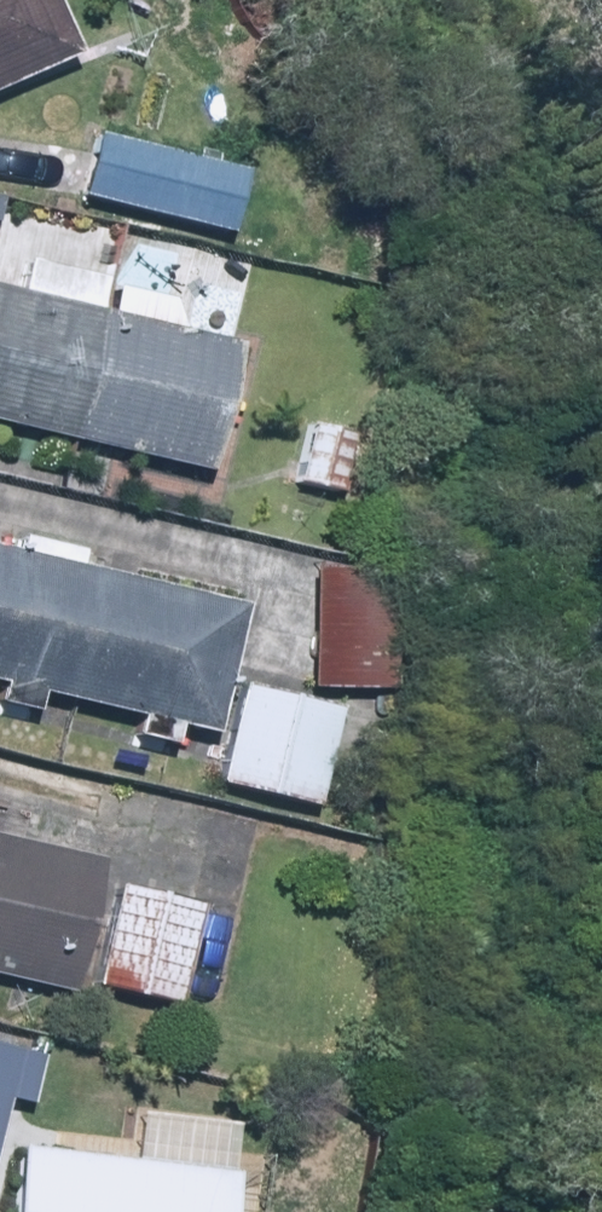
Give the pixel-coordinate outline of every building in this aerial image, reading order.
[(44,0),(0,0),(0,95),(74,63),(44,0)] [(241,169),(91,134),(75,202),(225,237),(241,169)] [(230,343),(170,329),(177,303),(112,288),(106,314),(94,311),(102,277),(15,257),(7,291),(0,289),(0,428),(199,475),(230,343)] [(345,432),(301,426),(293,488),(337,494),(345,432)] [(237,608),(74,568),(78,549),(17,534),(12,553),(0,550),(0,710),(31,717),(36,695),(130,718),(125,739),(168,750),(173,729),(206,737),(237,608)] [(383,570),(307,569),(305,689),(381,690),(383,570)] [(336,704),(236,684),(216,785),(317,805),(336,704)] [(64,997),(96,863),(0,840),(0,981),(64,997)] [(203,903),(108,880),(83,986),(178,1008),(203,903)] [(12,1050),(0,1048),(0,1108),(12,1050)] [(16,1142),(6,1211),(223,1211),(228,1170),(16,1142)]
